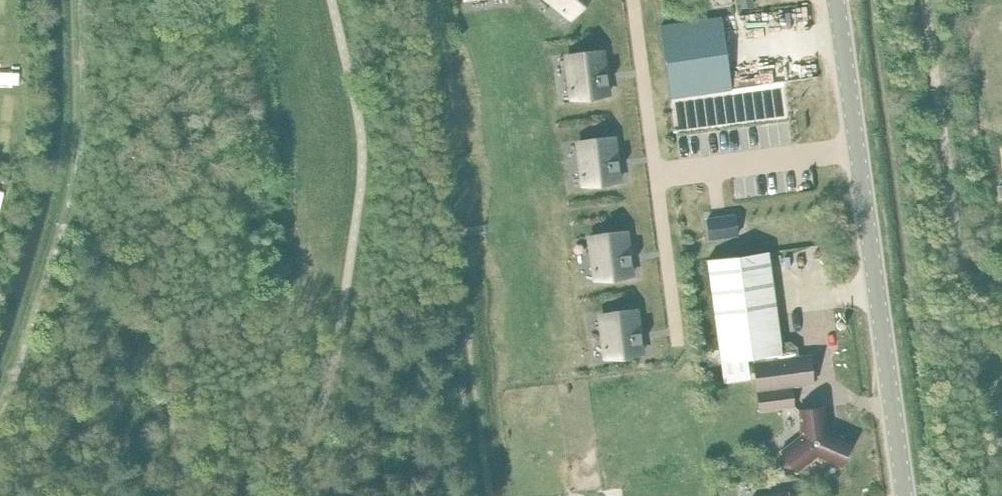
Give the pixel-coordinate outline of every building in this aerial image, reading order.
[(570,18),(584,0),(548,0),(570,18)] [(720,15),(660,24),(670,98),(731,89),(720,15)] [(602,50),(565,55),(570,98),(607,93),(606,85),(608,84),(606,71),(605,72),(602,50)] [(613,137),(576,142),(582,185),(619,179),(618,171),(619,171),(617,158),(616,158),(613,137)] [(734,215),(706,218),(707,225),(709,236),(709,238),(737,235),(734,215)] [(596,235),(590,236),(592,257),(595,279),(632,274),(630,265),(632,265),(630,253),(629,253),(626,231),(596,235)] [(767,251),(707,260),(721,360),(725,360),(727,380),(748,377),(745,357),(751,356),(755,390),(811,384),(808,355),(796,356),(795,347),(788,342),(779,343),(767,251)] [(636,309),(598,314),(604,357),(641,352),(640,344),(642,343),(640,330),(639,331),(636,309)] [(791,387),(757,392),(759,408),(793,403),(791,387)] [(799,436),(778,451),(794,473),(815,457),(839,467),(849,443),(825,433),(822,407),(804,409),(796,410),(799,436)]
